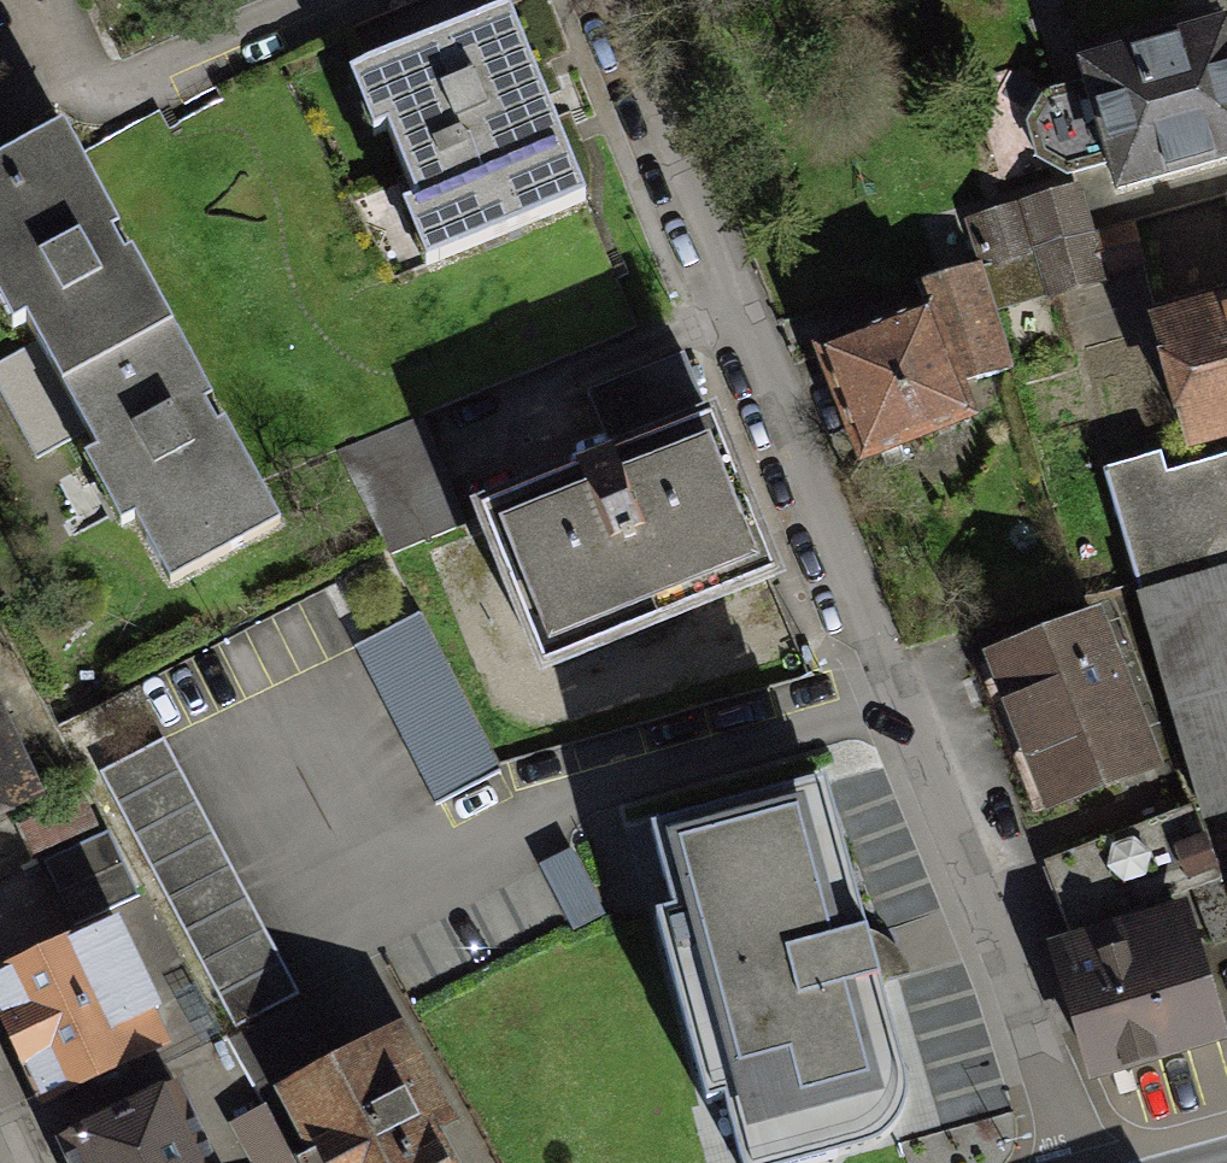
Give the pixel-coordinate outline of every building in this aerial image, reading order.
[(587,206),(511,11),(366,67),(441,262),(587,206)] [(1219,20),(1078,59),(1085,82),(1046,93),(1028,116),(1039,153),(1066,169),(1102,159),(1112,197),(1226,165),(1226,48),(1219,20)] [(62,127),(0,160),(0,277),(56,381),(167,321),(62,127)] [(1075,230),(1065,189),(973,212),(984,254),(1075,230)] [(1126,217),(1075,230),(984,254),(987,268),(995,298),(1137,262),(1126,217)] [(995,298),(987,268),(949,278),(973,372),(1011,362),(995,298)] [(1145,323),(1176,451),(1226,438),(1226,302),(1145,323)] [(964,422),(922,318),(813,361),(855,466),(964,422)] [(277,527),(167,321),(56,381),(166,586),(277,527)] [(776,578),(690,358),(599,394),(622,455),(493,505),(555,664),(776,578)] [(455,517),(416,428),(345,459),(384,548),(455,517)] [(1098,474),(1133,604),(1142,601),(1201,825),(1226,818),(1226,461),(1159,479),(1154,459),(1098,474)] [(1156,766),(1099,614),(973,662),(1030,814),(1156,766)] [(0,708),(0,807),(38,789),(0,708)] [(805,786),(634,829),(720,1162),(792,1162),(895,1136),(805,786)] [(81,798),(11,829),(22,855),(93,824),(81,798)] [(1178,820),(1044,866),(1064,921),(1197,874),(1178,820)] [(108,829),(33,865),(52,904),(127,868),(108,829)] [(1221,1041),(1184,904),(1048,940),(1086,1078),(1221,1041)] [(0,973),(0,1017),(45,1104),(167,1041),(104,919),(0,973)] [(242,1035),(280,1107),(310,1090),(294,1055),(326,1040),(306,998),(242,1035)] [(386,1052),(310,1090),(280,1107),(311,1162),(455,1162),(386,1052)] [(58,1140),(69,1162),(210,1162),(173,1085),(58,1140)]
